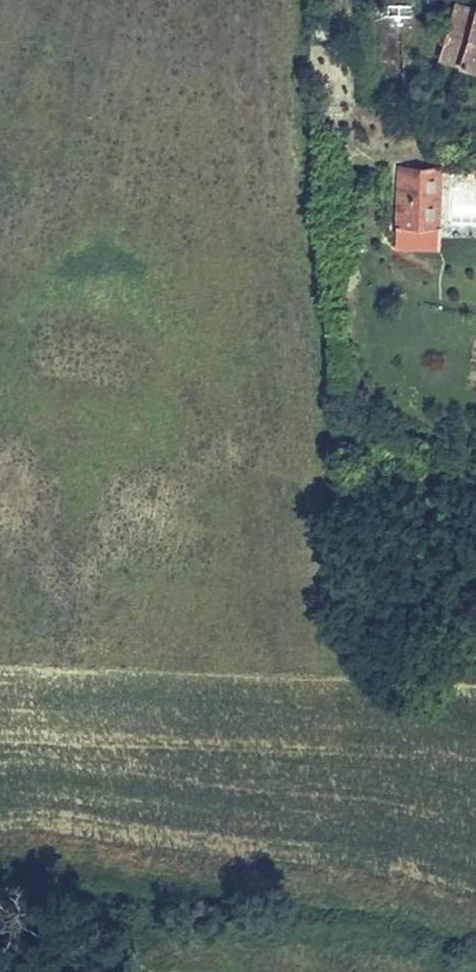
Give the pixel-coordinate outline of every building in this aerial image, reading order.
[(459,4),(443,57),(475,65),(475,8),(459,4)] [(438,168),(428,169),(429,227),(440,228),(438,168)] [(429,227),(428,169),(399,171),(402,245),(441,244),(440,228),(429,227)]
